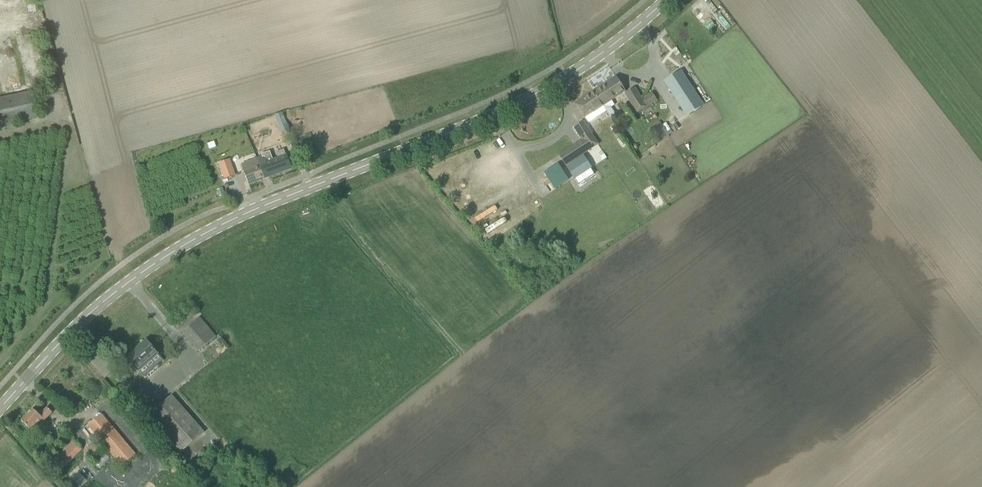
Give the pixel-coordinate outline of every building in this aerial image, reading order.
[(681,71),(664,82),(681,108),(698,97),(681,71)] [(616,78),(594,92),(603,106),(625,91),(616,78)] [(633,106),(642,100),(634,88),(626,94),(633,106)] [(37,117),(31,91),(0,98),(0,125),(37,117)] [(594,92),(573,105),(582,119),(603,106),(594,92)] [(653,93),(642,100),(646,107),(658,100),(653,93)] [(281,113),(274,116),(280,132),(288,129),(281,113)] [(595,119),(588,123),(593,130),(600,125),(595,119)] [(583,122),(574,128),(582,140),(572,147),(579,157),(589,150),(598,144),(591,135),(583,122)] [(572,147),(559,155),(565,165),(579,157),(572,147)] [(262,157),(256,159),(264,179),(292,169),(287,155),(273,160),(270,152),(261,155),(262,157)] [(584,155),(567,166),(575,179),(576,178),(579,183),(594,174),(591,169),(592,168),(584,155)] [(264,179),(256,159),(241,165),(249,185),(264,179)] [(558,164),(543,173),(553,188),(568,179),(558,164)] [(234,170),(223,174),(225,179),(236,175),(234,170)] [(215,336),(206,325),(199,317),(182,332),(198,351),(215,336)] [(127,358),(138,370),(158,354),(146,341),(127,358)] [(172,395),(149,415),(181,452),(204,433),(172,395)] [(43,423),(52,413),(47,408),(40,415),(32,409),(21,421),(32,430),(40,420),(43,423)] [(88,425),(94,433),(122,466),(135,455),(101,414),(88,425)] [(62,471),(82,449),(72,440),(52,461),(62,471)]
